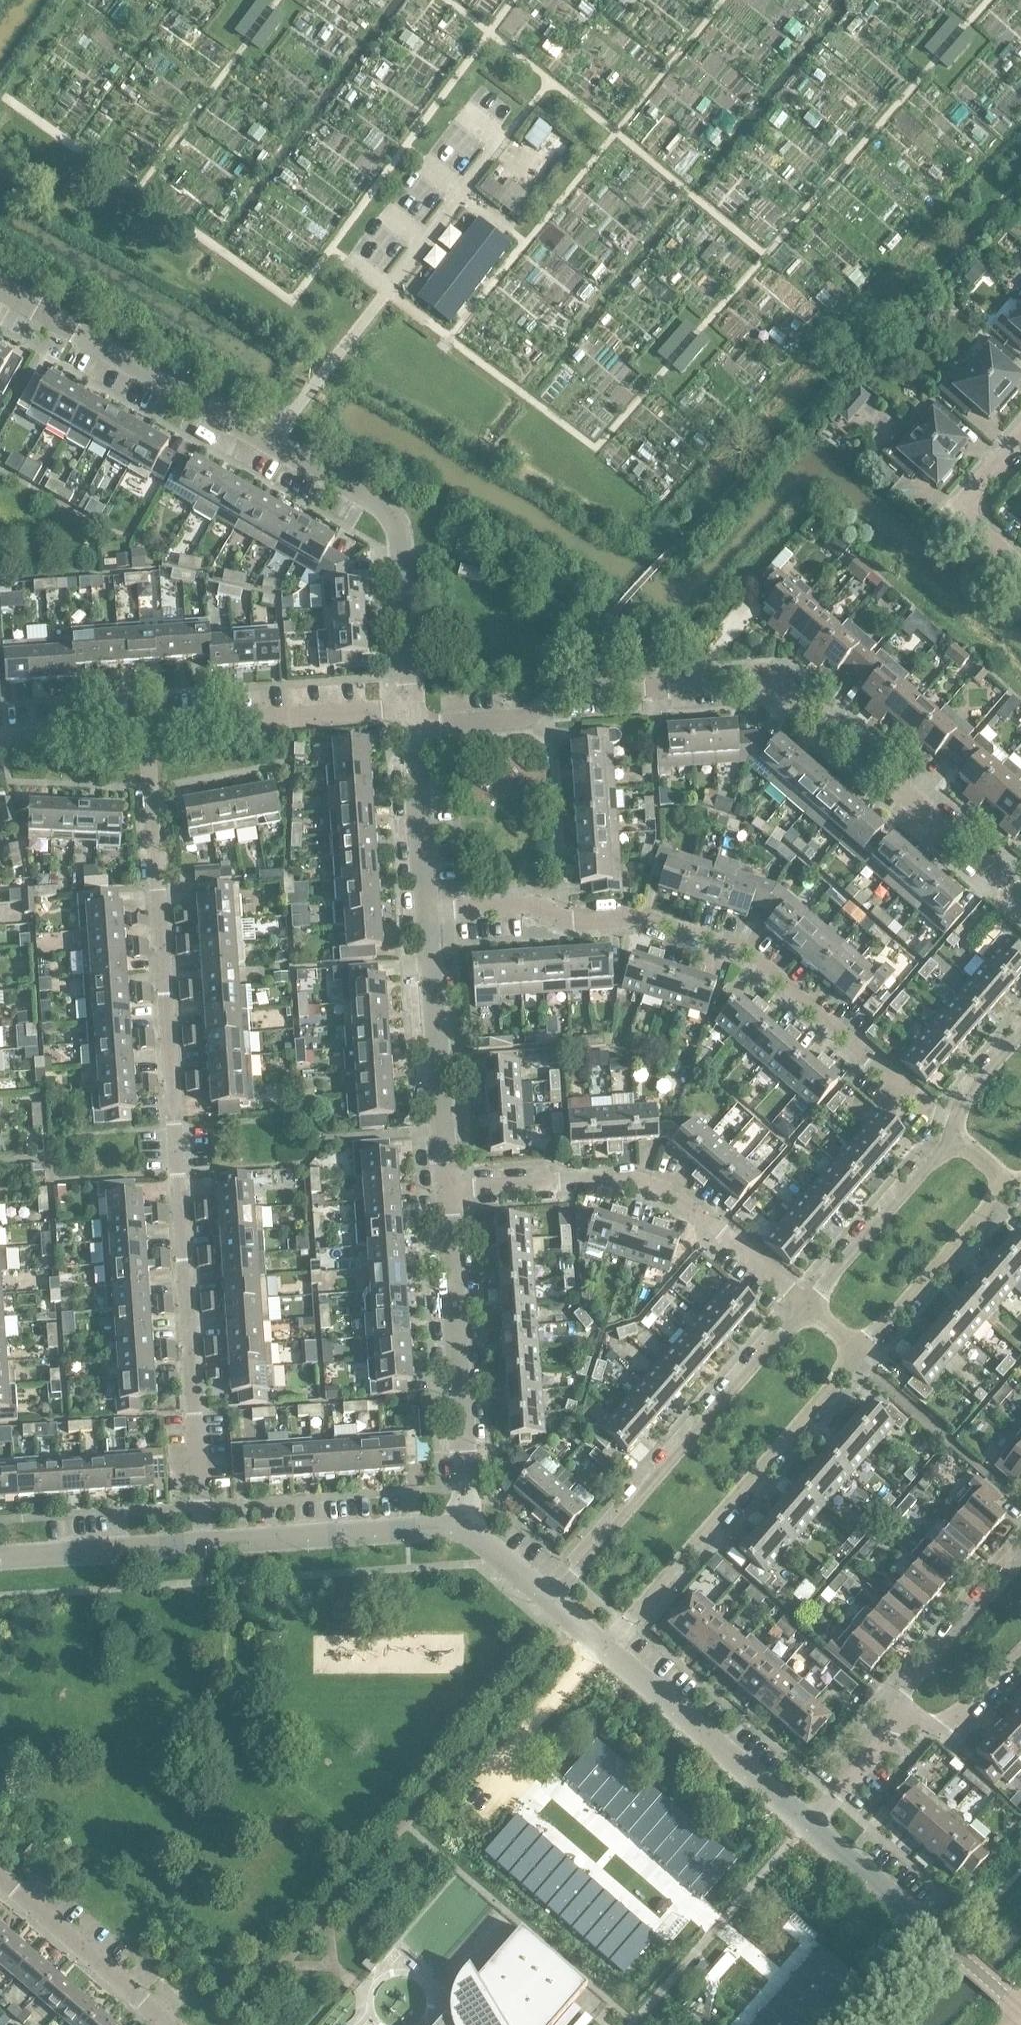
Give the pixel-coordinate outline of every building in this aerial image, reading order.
[(677,11),(669,20),(685,34),(693,25),(677,11)] [(771,135),(781,140),(788,126),(778,121),(771,135)] [(715,131),(719,142),(732,138),(728,126),(715,131)] [(482,199),(517,229),(533,210),(510,191),(503,199),(491,189),(482,199)] [(486,277),(511,244),(505,239),(479,219),(476,222),(417,299),(450,324),(456,316),(468,300),(481,284),(486,277)] [(1010,324),(1001,316),(993,326),(1017,347),(1020,342),(1020,311),(1010,324)] [(987,350),(970,369),(1009,403),(1018,392),(1014,389),(1020,381),(1020,379),(1003,363),(1010,354),(992,338),(983,347),(987,350)] [(2,396),(23,361),(0,348),(0,395),(2,396)] [(17,406),(28,413),(32,406),(51,417),(69,387),(56,380),(60,374),(52,369),(45,381),(35,375),(17,406)] [(996,409),(1000,413),(1009,403),(970,369),(954,388),(945,380),(937,390),(961,411),(969,402),(988,419),(996,409)] [(69,387),(51,417),(65,425),(61,432),(67,435),(71,428),(71,429),(88,398),(69,387)] [(860,390),(852,398),(861,407),(869,398),(860,390)] [(67,435),(65,439),(85,451),(88,447),(91,440),(108,410),(88,398),(71,429),(71,428),(67,435)] [(928,411),(931,414),(915,433),(953,467),(962,456),(958,453),(966,443),(947,427),(954,418),(936,402),(928,411)] [(91,440),(110,451),(111,451),(128,421),(108,410),(91,440)] [(110,451),(107,458),(127,469),(148,432),(128,421),(111,451),(110,451)] [(163,481),(177,457),(165,450),(168,444),(148,432),(127,469),(147,481),(151,474),(163,481)] [(896,437),(881,453),(905,474),(913,466),(936,486),(940,481),(943,483),(951,473),(949,471),(953,467),(915,433),(904,445),(896,437)] [(215,471),(194,459),(189,469),(179,463),(164,488),(195,506),(215,471)] [(215,471),(195,506),(192,510),(212,522),(215,517),(235,482),(215,471)] [(59,498),(63,490),(65,486),(51,478),(44,490),(59,498)] [(234,528),(254,493),(235,482),(215,517),(234,528)] [(74,495),(63,490),(59,498),(69,504),(74,495)] [(254,540),(274,505),(254,493),(234,528),(254,540)] [(104,509),(90,501),(83,512),(98,520),(104,509)] [(274,551),(294,516),(274,505),(254,540),(274,551)] [(314,527),(294,516),(274,551),(294,562),(314,527)] [(348,560),(329,549),(334,539),(314,527),(294,562),(321,578),(348,560)] [(833,535),(827,542),(827,548),(838,557),(846,547),(833,535)] [(145,569),(144,550),(130,551),(131,570),(145,569)] [(130,567),(129,555),(117,556),(118,568),(130,567)] [(180,556),(178,566),(189,568),(191,558),(180,556)] [(201,570),(203,560),(191,558),(189,568),(201,570)] [(864,566),(857,559),(846,571),(854,577),(864,566)] [(363,606),(362,583),(350,583),(348,560),(321,578),(323,609),(363,606)] [(483,572),(467,568),(460,566),(458,575),(481,582),(483,572)] [(854,577),(862,584),(872,573),(864,566),(854,577)] [(172,571),(170,580),(182,583),(184,573),(172,571)] [(224,571),(222,581),(233,583),(235,573),(224,571)] [(775,574),(759,592),(769,601),(764,607),(774,617),(770,622),(778,628),(806,596),(809,592),(810,592),(799,582),(796,584),(789,578),(787,580),(779,572),(778,571),(777,571),(775,574)] [(193,585),(195,576),(184,573),(182,583),(193,585)] [(245,585),(246,575),(235,573),(233,583),(245,585)] [(148,584),(148,574),(136,575),(137,585),(148,584)] [(124,576),(125,585),(137,585),(136,575),(124,576)] [(103,587),(102,577),(90,578),(91,588),(103,587)] [(79,579),(80,589),(91,588),(90,578),(79,579)] [(264,578),(262,588),(273,590),(275,580),(264,578)] [(463,579),(461,587),(481,591),(483,583),(463,579)] [(275,580),(273,590),(283,592),(285,582),(275,580)] [(33,582),(34,592),(46,591),(45,581),(33,582)] [(57,590),(56,581),(45,581),(46,591),(57,590)] [(882,582),(878,587),(885,593),(889,589),(882,582)] [(11,593),(10,584),(0,585),(0,594),(11,593)] [(219,586),(217,596),(229,598),(230,588),(219,586)] [(240,600),(242,590),(230,588),(229,598),(240,600)] [(262,605),(273,607),(275,597),(264,595),(262,605)] [(778,628),(786,635),(790,630),(800,639),(822,615),(815,609),(817,605),(806,596),(778,628)] [(220,600),(219,608),(241,609),(242,601),(220,600)] [(323,609),(325,632),(365,629),(363,606),(323,609)] [(153,621),(139,622),(139,625),(140,632),(142,662),(165,661),(163,631),(162,624),(162,621),(161,613),(153,613),(153,621)] [(914,613),(903,626),(911,634),(923,621),(914,613)] [(800,639),(811,648),(806,653),(814,660),(842,627),(832,618),(828,620),(822,615),(800,639)] [(208,620),(185,622),(185,629),(187,659),(209,658),(210,658),(208,632),(209,632),(208,620)] [(185,622),(162,624),(163,631),(165,661),(187,659),(185,629),(185,622)] [(283,623),(284,635),(293,634),(292,622),(283,623)] [(139,625),(117,626),(118,634),(117,634),(119,664),(142,662),(140,632),(139,625)] [(118,634),(117,626),(93,628),(94,635),(97,666),(119,664),(117,634),(118,634)] [(280,665),(277,627),(254,629),(256,666),(280,665)] [(814,660),(822,667),(826,662),(837,671),(843,665),(852,673),(871,652),(860,643),(858,646),(852,641),(853,637),(842,627),(814,660)] [(93,628),(70,629),(71,637),(71,639),(72,649),(73,649),(74,667),(75,667),(97,666),(94,635),(93,628)] [(231,630),(234,668),(256,666),(254,629),(231,630)] [(319,668),(356,665),(355,653),(367,653),(365,629),(325,632),(317,632),(319,668)] [(209,658),(210,670),(234,668),(231,630),(209,632),(208,632),(210,658),(209,658)] [(72,649),(71,639),(49,641),(52,681),(75,679),(75,667),(74,667),(73,649),(72,649)] [(49,641),(26,642),(27,652),(29,682),(52,681),(49,641)] [(962,651),(954,644),(944,656),(951,663),(962,651)] [(951,663),(959,670),(969,658),(962,651),(951,663)] [(27,652),(4,654),(6,684),(29,682),(27,652)] [(875,713),(904,681),(907,677),(879,652),(875,656),(857,677),(867,686),(861,692),(872,702),(868,707),(875,713)] [(979,685),(987,675),(979,669),(971,678),(979,685)] [(913,694),(915,690),(904,681),(875,713),(883,720),(887,715),(898,724),(919,700),(913,694)] [(1007,702),(1016,710),(1020,704),(1012,696),(1007,702)] [(929,703),(926,705),(919,700),(898,724),(908,733),(904,738),(912,745),(940,712),(929,703)] [(968,737),(973,731),(944,707),(940,712),(912,745),(919,752),(924,747),(935,756),(940,750),(950,758),(968,737)] [(739,722),(713,724),(715,765),(746,762),(756,733),(740,734),(739,722)] [(690,726),(693,766),(715,765),(713,724),(690,726)] [(658,777),(669,776),(669,768),(693,766),(690,726),(666,727),(667,739),(655,740),(658,777)] [(582,745),(571,745),(572,769),(613,766),(611,744),(616,743),(617,743),(618,742),(620,741),(620,740),(621,739),(621,738),(621,737),(621,736),(620,734),(619,733),(617,731),(616,731),(615,731),(614,731),(582,733),(582,745)] [(779,737),(771,746),(756,733),(746,762),(770,783),(797,753),(779,737)] [(1001,766),(991,756),(990,748),(977,737),(955,762),(965,771),(959,777),(970,787),(966,792),(973,798),(1001,766)] [(367,740),(332,743),(334,766),(369,763),(367,740)] [(294,756),(304,757),(304,745),(294,744),(294,756)] [(814,768),(797,753),(770,783),(787,798),(814,768)] [(1006,761),(1001,766),(973,798),(981,805),(985,800),(996,809),(1017,785),(1020,780),(1020,774),(1006,761)] [(326,766),(328,790),(336,790),(335,789),(371,787),(369,763),(334,766),(326,766)] [(641,764),(642,776),(652,776),(651,764),(641,764)] [(574,792),(614,789),(613,766),(572,769),(574,792)] [(787,798),(805,813),(831,783),(814,768),(787,798)] [(831,783),(805,813),(822,828),(848,798),(831,783)] [(1006,818),(1002,823),(1009,830),(1020,817),(1020,788),(1017,785),(996,809),(1006,818)] [(274,786),(251,790),(256,820),(263,818),(267,825),(281,823),(274,786)] [(335,789),(336,790),(337,811),(337,812),(372,810),(371,787),(335,789)] [(575,815),(616,812),(614,789),(574,792),(575,815)] [(233,824),(234,831),(258,827),(256,820),(251,790),(228,794),(234,824),(233,824)] [(293,791),(292,803),(302,803),(303,791),(293,791)] [(213,835),(234,831),(233,824),(234,824),(228,794),(205,798),(211,828),(212,828),(213,835)] [(716,798),(705,795),(702,804),(713,808),(716,798)] [(733,802),(717,797),(714,809),(730,813),(733,802)] [(183,802),(189,840),(213,835),(212,828),(211,828),(205,798),(183,802)] [(653,798),(644,798),(645,810),(654,809),(653,798)] [(839,843),(866,813),(848,798),(822,828),(839,843)] [(9,799),(0,801),(0,803),(2,812),(12,810),(9,799)] [(29,803),(28,841),(52,842),(53,804),(29,803)] [(74,843),(76,805),(53,804),(52,842),(74,843)] [(737,804),(733,815),(744,818),(748,808),(737,804)] [(97,851),(97,848),(99,806),(76,805),(74,843),(89,843),(89,850),(97,851)] [(120,849),(122,807),(99,806),(97,848),(120,849)] [(645,821),(655,821),(654,809),(645,810),(645,821)] [(2,812),(4,824),(14,822),(12,810),(2,812)] [(337,811),(329,812),(331,836),(374,832),(372,810),(337,812),(337,811)] [(577,837),(617,835),(616,812),(575,815),(577,837)] [(876,837),(883,828),(866,813),(839,843),(866,867),(885,845),(884,844),(876,837)] [(718,817),(715,826),(726,829),(729,820),(718,817)] [(1017,837),(1020,832),(1020,817),(1009,830),(1017,837)] [(755,818),(750,826),(760,832),(765,824),(755,818)] [(726,829),(737,833),(740,824),(729,820),(726,829)] [(770,838),(775,830),(765,824),(760,832),(770,838)] [(302,826),(292,826),(291,837),(301,838),(302,826)] [(333,857),(375,855),(374,832),(331,836),(333,857)] [(619,857),(617,835),(577,837),(579,860),(619,857)] [(910,851),(892,836),(884,844),(885,845),(866,867),(883,882),(910,851)] [(291,849),(301,849),(301,838),(291,837),(291,849)] [(797,839),(791,846),(800,854),(806,847),(797,839)] [(18,844),(8,846),(10,857),(20,856),(18,844)] [(641,855),(650,858),(654,847),(645,844),(641,855)] [(782,846),(776,852),(790,864),(795,858),(782,846)] [(815,854),(806,847),(800,854),(809,861),(815,854)] [(662,879),(658,890),(681,897),(693,858),(659,848),(651,875),(662,879)] [(910,851),(883,882),(900,897),(927,866),(910,851)] [(333,857),(333,858),(334,881),(377,878),(375,855),(333,857)] [(12,869),(22,867),(20,856),(10,857),(12,869)] [(593,895),(621,893),(619,857),(579,860),(580,884),(592,883),(593,895)] [(739,863),(717,857),(715,865),(702,904),(724,911),(736,872),(739,863)] [(715,865),(693,858),(681,897),(702,904),(715,865)] [(797,861),(787,873),(796,880),(806,868),(797,861)] [(927,866),(900,897),(918,911),(944,881),(927,866)] [(220,879),(219,870),(219,867),(194,869),(195,881),(220,879)] [(220,879),(231,878),(231,869),(219,870),(220,879)] [(284,871),(270,872),(271,882),(284,881),(284,871)] [(294,883),(294,871),(284,871),(284,881),(284,883),(294,883)] [(260,882),(271,882),(270,872),(260,873),(260,882)] [(747,918),(751,905),(764,909),(777,885),(736,872),(724,911),(747,918)] [(108,887),(107,877),(96,878),(96,888),(108,887)] [(50,878),(50,886),(58,886),(58,878),(50,878)] [(84,879),(85,889),(96,888),(96,878),(84,879)] [(334,881),(336,902),(378,899),(377,878),(334,881)] [(954,905),(962,896),(944,881),(918,911),(944,935),(963,913),(954,905)] [(285,895),(295,895),(294,883),(284,883),(285,895)] [(198,923),(241,920),(239,884),(202,886),(203,899),(197,899),(198,923)] [(774,918),(764,928),(782,944),(809,913),(777,885),(764,909),(774,918)] [(844,892),(853,900),(859,893),(850,885),(844,892)] [(56,887),(44,888),(45,898),(57,897),(56,887)] [(33,889),(33,899),(45,898),(44,888),(33,889)] [(23,890),(23,901),(33,901),(33,899),(33,889),(23,890)] [(123,928),(121,904),(115,905),(114,892),(77,895),(80,931),(88,930),(123,928)] [(839,896),(833,903),(841,911),(848,903),(839,896)] [(378,899),(336,902),(334,902),(336,926),(345,926),(380,923),(378,899)] [(34,913),(33,901),(23,901),(24,913),(34,913)] [(850,918),(857,911),(848,903),(841,911),(850,918)] [(876,907),(869,915),(878,922),(884,915),(876,907)] [(826,928),(809,913),(782,944),(800,959),(826,928)] [(175,924),(189,923),(189,914),(175,915),(175,924)] [(893,922),(884,915),(878,922),(887,930),(893,922)] [(131,918),(132,927),(146,926),(145,917),(131,918)] [(292,929),(302,928),(302,917),(292,917),(292,929)] [(198,923),(200,945),(200,946),(243,943),(241,920),(198,923)] [(375,947),(382,947),(380,923),(345,926),(347,948),(339,949),(340,962),(376,959),(375,947)] [(873,926),(867,933),(876,941),(882,933),(873,926)] [(124,951),(123,928),(88,930),(89,954),(124,951)] [(817,974),(843,943),(826,928),(800,959),(817,974)] [(895,937),(904,945),(910,938),(902,930),(895,937)] [(885,948),(891,941),(882,933),(876,941),(885,948)] [(995,942),(980,959),(985,963),(1011,986),(1020,975),(1020,965),(1019,963),(1020,961),(1020,949),(1003,933),(995,942)] [(953,948),(960,941),(952,934),(946,942),(953,948)] [(19,936),(20,948),(30,947),(29,935),(19,936)] [(190,937),(176,938),(177,947),(191,946),(190,937)] [(147,949),(147,940),(133,941),(133,950),(147,949)] [(922,942),(913,952),(922,960),(931,950),(922,942)] [(200,945),(191,946),(177,947),(177,956),(191,955),(191,953),(200,952),(202,968),(237,966),(245,966),(243,943),(200,946),(200,945)] [(860,958),(843,943),(817,974),(834,989),(860,958)] [(133,950),(134,959),(148,958),(147,949),(133,950)] [(589,991),(613,989),(610,949),(586,950),(589,991)] [(632,956),(621,989),(643,995),(657,951),(650,949),(646,960),(632,956)] [(564,952),(566,992),(589,991),(586,950),(564,952)] [(89,954),(81,954),(83,976),(126,973),(124,951),(89,954)] [(661,965),(664,953),(657,951),(643,995),(664,1002),(674,969),(661,965)] [(544,994),(566,992),(564,952),(541,954),(544,994)] [(288,962),(287,954),(277,954),(278,963),(288,962)] [(518,955),(521,996),(544,994),(541,954),(518,955)] [(498,997),(499,997),(521,996),(518,955),(495,957),(498,997)] [(495,957),(472,958),(475,1007),(499,1005),(499,997),(498,997),(495,957)] [(885,964),(877,973),(860,958),(834,989),(852,1004),(867,987),(876,994),(895,973),(885,964)] [(931,974),(937,967),(930,960),(923,967),(931,974)] [(691,962),(687,973),(674,969),(664,1002),(684,1009),(698,964),(691,962)] [(997,1002),(1011,986),(985,963),(971,980),(997,1002)] [(702,978),(706,966),(698,964),(684,1009),(706,1016),(716,982),(702,978)] [(193,983),(179,984),(180,993),(194,992),(203,991),(238,989),(237,966),(202,968),(203,984),(194,985),(193,983)] [(923,967),(917,975),(925,981),(931,974),(923,967)] [(85,999),(127,996),(126,973),(83,976),(85,999)] [(288,985),(287,975),(274,975),(275,986),(288,985)] [(310,976),(300,976),(301,989),(311,988),(310,976)] [(385,1002),(384,978),(349,980),(350,1003),(350,1004),(385,1002)] [(983,1019),(997,1002),(971,980),(957,996),(983,1019)] [(151,994),(150,986),(136,987),(136,995),(151,994)] [(238,989),(203,991),(205,1014),(240,1012),(240,1011),(247,1010),(252,1010),(250,988),(238,989)] [(180,993),(181,1001),(195,1000),(194,992),(180,993)] [(902,1007),(909,1000),(901,993),(895,1000),(902,1007)] [(136,995),(137,1004),(151,1003),(151,994),(136,995)] [(307,995),(297,996),(298,1006),(308,1006),(307,995)] [(129,1019),(127,996),(85,999),(86,1021),(129,1019)] [(968,1035),(983,1019),(957,996),(942,1013),(968,1035)] [(737,997),(715,1023),(732,1038),(762,1003),(757,998),(749,1007),(737,997)] [(872,1017),(882,1006),(872,997),(862,1008),(872,1017)] [(895,1000),(888,1008),(896,1014),(902,1007),(895,1000)] [(350,1003),(343,1003),(344,1027),(387,1024),(385,1002),(350,1004),(350,1003)] [(760,1017),(768,1008),(762,1003),(732,1038),(748,1052),(771,1026),(760,1017)] [(298,1019),(308,1019),(308,1006),(298,1006),(298,1019)] [(249,1034),(247,1010),(240,1011),(240,1012),(205,1014),(206,1037),(249,1034)] [(51,1011),(40,1012),(41,1024),(52,1023),(51,1011)] [(954,1052),(968,1035),(942,1013),(928,1029),(954,1052)] [(32,1014),(18,1015),(19,1026),(33,1025),(32,1014)] [(130,1042),(129,1019),(86,1021),(88,1045),(130,1042)] [(387,1024),(344,1027),(346,1050),(389,1047),(387,1024)] [(26,1039),(36,1038),(35,1026),(25,1027),(26,1039)] [(789,1026),(781,1035),(771,1026),(748,1052),(764,1066),(795,1031),(789,1026)] [(874,1040),(880,1032),(873,1026),(866,1033),(874,1040)] [(183,1038),(197,1037),(197,1028),(183,1029),(183,1038)] [(940,1068),(954,1052),(928,1029),(914,1046),(940,1068)] [(154,1040),(153,1031),(139,1032),(140,1041),(154,1040)] [(795,1031),(764,1066),(781,1080),(803,1054),(793,1045),(801,1036),(795,1031)] [(208,1059),(243,1057),(251,1056),(249,1034),(206,1037),(208,1059)] [(559,1044),(558,1034),(547,1035),(547,1045),(559,1044)] [(535,1036),(536,1046),(547,1045),(547,1035),(535,1036)] [(198,1046),(197,1037),(183,1038),(184,1047),(198,1046)] [(513,1047),(512,1037),(501,1038),(501,1048),(513,1047)] [(581,1038),(582,1048),(593,1047),(592,1037),(581,1038)] [(593,1047),(604,1046),(604,1037),(592,1037),(593,1047)] [(490,1049),(501,1048),(501,1038),(489,1039),(490,1048),(490,1049)] [(490,1048),(489,1039),(477,1040),(478,1049),(490,1048)] [(140,1041),(140,1050),(154,1049),(154,1040),(140,1041)] [(304,1041),(294,1042),(295,1053),(305,1053),(304,1041)] [(88,1045),(89,1068),(97,1068),(132,1066),(130,1042),(88,1045)] [(899,1062),(925,1085),(940,1068),(914,1046),(899,1062)] [(389,1047),(346,1050),(344,1050),(345,1073),(355,1072),(390,1070),(389,1047)] [(608,1062),(607,1052),(592,1053),(593,1063),(608,1062)] [(296,1065),(306,1065),(305,1053),(295,1053),(296,1065)] [(822,1055),(814,1064),(803,1054),(781,1080),(797,1095),(828,1060),(822,1055)] [(243,1057),(208,1059),(209,1081),(252,1078),(251,1056),(243,1057)] [(44,1059),(34,1060),(35,1071),(45,1071),(44,1059)] [(630,1059),(620,1060),(620,1069),(630,1069),(630,1059)] [(825,1074),(833,1065),(828,1060),(797,1095),(814,1110),(837,1084),(825,1074)] [(520,1084),(518,1061),(484,1064),(485,1086),(520,1084)] [(134,1088),(134,1087),(132,1066),(97,1068),(99,1089),(99,1090),(134,1088)] [(694,1066),(688,1073),(694,1078),(699,1071),(694,1066)] [(392,1092),(390,1070),(355,1072),(357,1094),(392,1092)] [(35,1083),(45,1083),(45,1071),(35,1071),(35,1083)] [(559,1081),(559,1071),(549,1072),(549,1081),(559,1081)] [(186,1083),(200,1082),(200,1074),(186,1075),(186,1083)] [(157,1085),(156,1077),(142,1078),(143,1086),(157,1085)] [(252,1078),(209,1081),(211,1105),(217,1105),(218,1117),(240,1115),(239,1103),(246,1103),(254,1102),(252,1078)] [(549,1081),(550,1091),(560,1090),(559,1081),(549,1081)] [(201,1091),(200,1082),(186,1083),(187,1092),(201,1091)] [(485,1086),(487,1108),(521,1106),(520,1084),(485,1086)] [(99,1089),(91,1089),(93,1126),(130,1123),(129,1111),(135,1111),(134,1094),(143,1093),(143,1095),(157,1094),(157,1085),(143,1086),(134,1087),(134,1088),(99,1090),(99,1089)] [(314,1097),(313,1086),(303,1086),(304,1098),(314,1097)] [(393,1115),(392,1092),(357,1094),(347,1095),(348,1119),(358,1118),(359,1130),(388,1128),(387,1116),(393,1115)] [(845,1100),(838,1094),(831,1101),(839,1107),(845,1100)] [(304,1098),(305,1110),(315,1109),(314,1097),(304,1098)] [(589,1099),(567,1101),(567,1111),(570,1155),(571,1158),(580,1157),(579,1145),(592,1144),(590,1110),(589,1099)] [(825,1108),(833,1115),(839,1107),(831,1101),(825,1108)] [(41,1104),(31,1105),(32,1117),(42,1116),(41,1104)] [(671,1123),(657,1124),(656,1105),(634,1107),(636,1141),(666,1139),(671,1123)] [(523,1128),(521,1106),(487,1108),(489,1130),(523,1128)] [(615,1155),(622,1154),(622,1142),(636,1141),(634,1107),(612,1108),(615,1155)] [(592,1144),(606,1143),(607,1155),(615,1155),(612,1108),(590,1110),(592,1144)] [(742,1111),(736,1118),(745,1126),(751,1119),(742,1111)] [(890,1150),(904,1134),(878,1111),(864,1128),(890,1150)] [(562,1115),(552,1115),(552,1125),(562,1125),(562,1115)] [(33,1129),(43,1128),(42,1116),(32,1117),(33,1129)] [(58,1118),(48,1119),(49,1128),(58,1128),(58,1118)] [(711,1133),(694,1118),(682,1132),(671,1123),(666,1139),(688,1159),(711,1133)] [(553,1135),(563,1134),(562,1125),(552,1125),(553,1135)] [(811,1140),(818,1132),(810,1126),(804,1133),(811,1140)] [(489,1130),(490,1152),(525,1150),(523,1128),(489,1130)] [(890,1150),(864,1128),(849,1144),(875,1167),(890,1150)] [(688,1159),(699,1168),(691,1177),(697,1182),(727,1147),(711,1133),(688,1159)] [(804,1133),(797,1141),(805,1147),(811,1140),(804,1133)] [(390,1153),(389,1141),(352,1144),(355,1179),(362,1179),(398,1177),(396,1153),(390,1153)] [(875,1167),(849,1144),(835,1161),(861,1183),(875,1167)] [(697,1182),(703,1187),(711,1178),(721,1187),(744,1161),(727,1147),(697,1182)] [(784,1174),(790,1167),(783,1160),(776,1167),(784,1174)] [(721,1187),(731,1196),(724,1205),(730,1211),(761,1176),(744,1161),(721,1187)] [(861,1183),(835,1161),(821,1177),(847,1200),(861,1183)] [(45,1180),(44,1165),(30,1165),(31,1181),(45,1180)] [(776,1167),(770,1175),(778,1181),(784,1174),(776,1167)] [(310,1182),(320,1181),(319,1170),(309,1170),(310,1182)] [(223,1187),(217,1188),(218,1210),(253,1208),(251,1173),(222,1175),(223,1187)] [(399,1198),(398,1177),(362,1179),(364,1200),(399,1198)] [(847,1200),(821,1177),(806,1194),(832,1216),(847,1200)] [(166,1215),(165,1206),(151,1207),(151,1209),(142,1210),(141,1193),(135,1194),(134,1181),(97,1184),(98,1197),(106,1197),(107,1218),(142,1216),(143,1217),(152,1216),(166,1215)] [(320,1181),(310,1182),(311,1194),(321,1193),(320,1181)] [(277,1196),(276,1182),(252,1183),(253,1198),(277,1196)] [(48,1200),(47,1189),(37,1189),(38,1201),(48,1200)] [(756,1207),(762,1199),(755,1193),(748,1200),(756,1207)] [(832,1216),(806,1194),(792,1210),(818,1233),(832,1216)] [(364,1200),(354,1201),(356,1225),(366,1225),(401,1222),(399,1198),(364,1200)] [(38,1201),(38,1213),(48,1212),(48,1200),(38,1201)] [(748,1200),(742,1207),(749,1214),(756,1207),(748,1200)] [(209,1212),(209,1203),(195,1204),(195,1213),(209,1212)] [(591,1224),(576,1220),(577,1244),(606,1253),(620,1209),(612,1206),(609,1218),(594,1213),(591,1224)] [(261,1208),(253,1208),(218,1210),(220,1234),(255,1232),(263,1232),(261,1208)] [(624,1222),(627,1211),(620,1209),(606,1253),(626,1259),(637,1227),(624,1222)] [(818,1233),(792,1210),(778,1227),(803,1249),(818,1233)] [(195,1213),(196,1222),(210,1221),(209,1212),(195,1213)] [(152,1225),(166,1224),(166,1215),(152,1216),(152,1225)] [(107,1218),(99,1219),(101,1243),(144,1240),(143,1217),(142,1216),(107,1218)] [(323,1227),(322,1216),(312,1216),(313,1228),(323,1227)] [(531,1239),(529,1217),(495,1219),(496,1241),(531,1239)] [(654,1219),(650,1231),(637,1227),(626,1259),(647,1266),(661,1222),(654,1219)] [(366,1225),(356,1225),(357,1247),(367,1246),(402,1244),(401,1222),(366,1225)] [(665,1235),(668,1224),(661,1222),(647,1266),(668,1273),(679,1240),(665,1235)] [(313,1228),(314,1240),(324,1239),(323,1227),(313,1228)] [(571,1237),(570,1227),(560,1228),(561,1237),(571,1237)] [(763,1243),(789,1266),(803,1249),(778,1227),(763,1243)] [(255,1232),(220,1234),(221,1256),(257,1254),(264,1253),(263,1232),(255,1232)] [(1016,1233),(1002,1249),(1020,1266),(1020,1237),(1016,1233)] [(50,1234),(40,1235),(41,1247),(51,1246),(50,1234)] [(561,1237),(561,1247),(571,1246),(571,1237),(561,1237)] [(496,1241),(498,1263),(532,1261),(531,1239),(496,1241)] [(146,1262),(144,1240),(101,1243),(102,1265),(146,1262)] [(404,1267),(402,1244),(367,1246),(369,1270),(404,1267)] [(42,1258),(52,1258),(51,1246),(41,1247),(42,1258)] [(212,1257),(212,1249),(198,1250),(198,1258),(212,1257)] [(1014,1289),(1020,1280),(1020,1266),(1002,1249),(988,1266),(1014,1289)] [(169,1261),(168,1252),(154,1253),(155,1262),(169,1261)] [(257,1254),(221,1256),(223,1279),(258,1277),(266,1276),(264,1253),(257,1254)] [(198,1258),(199,1267),(213,1266),(212,1257),(198,1258)] [(147,1285),(146,1269),(155,1268),(155,1270),(170,1269),(169,1261),(155,1262),(146,1262),(102,1265),(103,1287),(112,1287),(147,1285)] [(320,1273),(319,1261),(309,1262),(310,1273),(320,1273)] [(498,1263),(499,1286),(534,1283),(532,1261),(498,1263)] [(699,1272),(691,1265),(685,1272),(692,1279),(699,1272)] [(973,1283),(999,1305),(1014,1289),(988,1266),(973,1283)] [(405,1290),(404,1267),(369,1270),(370,1292),(405,1290)] [(573,1271),(563,1271),(564,1281),(574,1280),(573,1271)] [(678,1280),(686,1286),(692,1279),(685,1272),(678,1280)] [(310,1273),(311,1285),(321,1285),(320,1273),(310,1273)] [(225,1302),(267,1299),(266,1276),(258,1277),(223,1279),(225,1302)] [(59,1278),(49,1279),(50,1291),(60,1290),(59,1278)] [(565,1291),(575,1290),(574,1280),(564,1281),(565,1291)] [(741,1321),(756,1304),(730,1282),(715,1298),(741,1321)] [(501,1306),(535,1304),(534,1283),(499,1286),(501,1306)] [(959,1299),(985,1322),(999,1305),(973,1283),(959,1299)] [(112,1287),(114,1311),(149,1308),(147,1285),(112,1287)] [(50,1291),(51,1303),(61,1302),(60,1290),(50,1291)] [(407,1313),(405,1290),(370,1292),(363,1293),(364,1316),(407,1313)] [(201,1295),(202,1304),(216,1303),(215,1294),(201,1295)] [(157,1298),(158,1307),(172,1306),(171,1297),(157,1298)] [(664,1311),(671,1304),(663,1297),(657,1305),(664,1311)] [(715,1298),(701,1315),(727,1337),(741,1321),(715,1298)] [(226,1325),(261,1323),(269,1323),(267,1299),(225,1302),(226,1325)] [(944,1316),(970,1338),(985,1322),(959,1299),(944,1316)] [(216,1312),(216,1303),(202,1304),(202,1313),(216,1312)] [(502,1328),(537,1326),(535,1304),(501,1306),(502,1328)] [(657,1305),(650,1312),(658,1319),(664,1311),(657,1305)] [(172,1306),(158,1307),(159,1316),(173,1315),(172,1306)] [(329,1319),(328,1307),(318,1307),(319,1319),(329,1319)] [(115,1333),(150,1331),(149,1308),(114,1311),(115,1333)] [(581,1309),(573,1315),(579,1323),(587,1317),(581,1309)] [(373,1338),(409,1336),(407,1313),(364,1316),(366,1339),(374,1339),(373,1338)] [(701,1315),(687,1331),(713,1354),(727,1337),(701,1315)] [(930,1332),(956,1355),(970,1338),(944,1316),(930,1332)] [(579,1323),(585,1330),(593,1324),(587,1317),(579,1323)] [(319,1319),(320,1331),(330,1330),(329,1319),(319,1319)] [(226,1325),(228,1347),(263,1345),(261,1323),(226,1325)] [(56,1325),(46,1326),(47,1338),(57,1337),(56,1325)] [(627,1337),(637,1334),(634,1325),(624,1328),(627,1337)] [(504,1350),(538,1347),(537,1326),(502,1328),(504,1350)] [(624,1328),(615,1331),(618,1340),(627,1337),(624,1328)] [(117,1356),(152,1354),(150,1331),(115,1333),(117,1356)] [(687,1331),(672,1347),(698,1370),(713,1354),(687,1331)] [(916,1348),(942,1371),(956,1355),(930,1332),(916,1348)] [(374,1339),(366,1339),(367,1361),(375,1361),(410,1359),(409,1336),(373,1338),(374,1339)] [(48,1349),(58,1349),(57,1337),(47,1338),(48,1349)] [(204,1341),(205,1349),(219,1348),(218,1340),(204,1341)] [(317,1364),(315,1342),(303,1343),(305,1365),(317,1364)] [(161,1353),(175,1352),(175,1343),(160,1344),(161,1353)] [(228,1347),(229,1370),(272,1367),(270,1344),(263,1345),(228,1347)] [(505,1372),(540,1369),(538,1347),(504,1350),(505,1372)] [(672,1347),(658,1364),(684,1386),(698,1370),(672,1347)] [(219,1357),(219,1348),(205,1349),(205,1358),(219,1357)] [(916,1348),(901,1365),(914,1376),(907,1385),(925,1401),(933,1392),(928,1387),(942,1371),(916,1348)] [(175,1352),(161,1353),(162,1361),(176,1360),(175,1352)] [(321,1353),(322,1365),(332,1364),(331,1352),(321,1353)] [(119,1378),(154,1376),(152,1354),(117,1356),(119,1378)] [(588,1369),(591,1360),(582,1357),(579,1366),(588,1369)] [(1008,1371),(1014,1364),(1007,1357),(1001,1365),(1008,1371)] [(405,1382),(412,1382),(410,1359),(375,1361),(367,1361),(370,1397),(406,1394),(405,1382)] [(50,1382),(60,1382),(59,1360),(40,1361),(41,1371),(49,1370),(50,1382)] [(6,1363),(0,1363),(0,1386),(15,1385),(14,1362),(6,1363)] [(604,1374),(607,1365),(597,1362),(594,1371),(604,1374)] [(658,1364),(644,1380),(670,1403),(684,1386),(658,1364)] [(1001,1365),(994,1372),(1002,1378),(1008,1371),(1001,1365)] [(579,1366),(576,1376),(586,1379),(588,1369),(579,1366)] [(238,1393),(239,1406),(267,1404),(266,1392),(274,1391),(272,1367),(229,1370),(231,1394),(238,1393)] [(507,1393),(541,1391),(540,1369),(505,1372),(507,1393)] [(207,1381),(221,1380),(220,1371),(206,1372),(207,1381)] [(594,1371),(591,1381),(601,1384),(604,1374),(594,1371)] [(163,1375),(163,1384),(177,1383),(177,1374),(163,1375)] [(119,1378),(120,1401),(116,1401),(117,1414),(141,1412),(140,1400),(155,1399),(154,1376),(119,1378)] [(644,1380),(629,1397),(655,1419),(670,1403),(644,1380)] [(51,1394),(61,1394),(60,1382),(50,1382),(51,1394)] [(18,1421),(15,1385),(0,1386),(0,1422),(18,1421)] [(1005,1399),(1011,1392),(1004,1386),(997,1393),(1005,1399)] [(340,1399),(339,1387),(324,1388),(325,1400),(340,1399)] [(979,1404),(986,1397),(978,1390),(972,1397),(979,1404)] [(508,1415),(543,1413),(541,1391),(507,1393),(508,1415)] [(997,1393),(991,1400),(998,1407),(1005,1399),(997,1393)] [(629,1397),(615,1413),(641,1436),(655,1419),(629,1397)] [(366,1403),(354,1404),(355,1414),(367,1413),(377,1412),(377,1402),(366,1403)] [(567,1402),(565,1411),(574,1414),(577,1405),(567,1402)] [(881,1415),(868,1403),(854,1420),(880,1442),(894,1426),(899,1431),(907,1421),(889,1406),(881,1415)] [(343,1405),(343,1415),(355,1414),(354,1404),(343,1405)] [(321,1416),(321,1406),(309,1407),(310,1417),(321,1416)] [(297,1408),(298,1418),(310,1417),(309,1407),(297,1408)] [(275,1409),(263,1410),(264,1420),(276,1419),(275,1409)] [(252,1421),(264,1420),(263,1410),(251,1411),(252,1421)] [(508,1415),(510,1437),(518,1436),(519,1444),(531,1443),(530,1435),(544,1435),(543,1413),(508,1415)] [(614,1441),(627,1452),(641,1436),(615,1413),(601,1429),(596,1425),(588,1434),(606,1450),(614,1441)] [(300,1427),(322,1426),(321,1417),(300,1418),(300,1427)] [(126,1430),(125,1420),(113,1420),(114,1430),(126,1430)] [(840,1436),(866,1459),(880,1442),(854,1420),(840,1436)] [(92,1432),(91,1422),(80,1423),(80,1433),(92,1432)] [(68,1424),(68,1434),(80,1433),(80,1423),(68,1424)] [(136,1424),(128,1424),(128,1432),(137,1432),(136,1424)] [(47,1435),(46,1425),(34,1426),(35,1436),(47,1435)] [(428,1425),(419,1426),(420,1440),(429,1439),(428,1425)] [(22,1427),(23,1437),(35,1436),(34,1426),(22,1427)] [(355,1427),(333,1429),(334,1438),(334,1445),(337,1476),(359,1474),(357,1444),(357,1436),(356,1436),(355,1427)] [(10,1428),(0,1428),(0,1444),(11,1444),(10,1428)] [(379,1435),(380,1442),(382,1473),(405,1471),(405,1465),(417,1464),(415,1432),(379,1435)] [(577,1432),(570,1440),(579,1448),(586,1440),(577,1432)] [(379,1435),(357,1436),(357,1444),(359,1474),(382,1473),(380,1442),(379,1435)] [(825,1453),(851,1475),(866,1459),(840,1436),(825,1453)] [(1020,1476),(1020,1443),(1015,1438),(1000,1456),(1002,1458),(994,1467),(1014,1484),(1020,1476)] [(311,1439),(288,1441),(291,1479),(314,1477),(312,1447),(311,1439)] [(288,1441),(266,1443),(267,1450),(266,1450),(268,1480),(291,1479),(288,1441)] [(266,1443),(230,1445),(232,1477),(244,1476),(245,1482),(268,1480),(266,1450),(267,1450),(266,1443)] [(314,1477),(337,1476),(334,1445),(312,1447),(314,1477)] [(595,1449),(588,1457),(596,1463),(602,1455),(595,1449)] [(151,1451),(127,1452),(130,1490),(153,1488),(153,1483),(165,1482),(163,1457),(151,1458),(151,1451)] [(105,1454),(105,1461),(107,1492),(130,1490),(127,1452),(105,1454)] [(811,1469),(837,1492),(851,1475),(825,1453),(811,1469)] [(602,1455),(596,1463),(603,1469),(610,1462),(602,1455)] [(62,1495),(60,1464),(59,1457),(36,1458),(39,1496),(62,1495)] [(16,1498),(39,1496),(36,1458),(13,1460),(16,1498)] [(553,1480),(530,1459),(522,1468),(528,1473),(513,1490),(531,1506),(553,1480)] [(16,1498),(13,1460),(0,1461),(0,1499),(16,1498)] [(84,1493),(107,1492),(105,1461),(82,1463),(84,1493)] [(62,1495),(84,1493),(82,1463),(60,1464),(62,1495)] [(911,1482),(917,1475),(910,1468),(904,1476),(911,1482)] [(797,1486),(823,1508),(837,1492),(811,1469),(797,1486)] [(1005,1517),(994,1507),(1002,1498),(976,1476),(968,1486),(971,1489),(956,1506),(962,1512),(963,1511),(989,1535),(1005,1517)] [(924,1491),(930,1484),(923,1478),(917,1485),(924,1491)] [(547,1520),(570,1494),(553,1480),(531,1506),(547,1520)] [(782,1502),(808,1525),(823,1508),(797,1486),(782,1502)] [(547,1520),(564,1534),(586,1508),(570,1494),(547,1520)] [(889,1508),(895,1501),(888,1494),(881,1502),(889,1508)] [(900,1504),(894,1511),(901,1518),(908,1511),(916,1502),(908,1495),(900,1504)] [(768,1519),(794,1541),(808,1525),(782,1502),(768,1519)] [(881,1502),(875,1509),(882,1515),(889,1508),(881,1502)] [(894,1511),(888,1519),(895,1525),(901,1518),(894,1511)] [(975,1552),(989,1535),(963,1511),(962,1512),(948,1528),(975,1552)] [(754,1535),(780,1558),(794,1541),(768,1519),(754,1535)] [(860,1541),(866,1533),(859,1527),(853,1534),(860,1541)] [(960,1569),(975,1552),(948,1528),(933,1546),(960,1569)] [(853,1534),(846,1542),(854,1548),(860,1541),(853,1534)] [(771,1578),(765,1574),(780,1558),(754,1535),(739,1552),(752,1563),(744,1572),(762,1588),(767,1582),(769,1580),(771,1578)] [(871,1552),(878,1545),(870,1539),(864,1546),(871,1552)] [(917,1563),(944,1586),(960,1569),(933,1546),(926,1540),(911,1557),(917,1563)] [(864,1546),(858,1553),(865,1559),(871,1552),(864,1546)] [(831,1574),(838,1566),(830,1560),(824,1567),(831,1574)] [(733,1586),(741,1577),(723,1561),(715,1570),(733,1586)] [(903,1580),(930,1603),(944,1586),(917,1563),(903,1580)] [(824,1567),(818,1575),(825,1581),(831,1574),(824,1567)] [(846,1582),(848,1579),(840,1573),(834,1580),(841,1587),(846,1582)] [(853,1584),(848,1579),(846,1582),(841,1587),(847,1591),(853,1584)] [(776,1587),(769,1580),(767,1582),(762,1588),(773,1596),(779,1589),(776,1587)] [(834,1580),(828,1588),(835,1594),(841,1587),(834,1580)] [(888,1597),(915,1621),(930,1603),(903,1580),(888,1597)] [(759,1592),(751,1586),(745,1594),(752,1600),(759,1592)] [(709,1614),(715,1607),(697,1592),(668,1625),(685,1640),(709,1613),(709,1614)] [(752,1600),(759,1606),(766,1598),(759,1592),(752,1600)] [(873,1614),(900,1638),(915,1621),(888,1597),(873,1614)] [(793,1599),(786,1607),(795,1615),(802,1606),(793,1599)] [(819,1603),(814,1609),(818,1612),(822,1612),(826,1608),(819,1603)] [(851,1626),(884,1655),(900,1638),(873,1614),(866,1609),(851,1626)] [(685,1640),(703,1656),(726,1629),(709,1614),(709,1613),(685,1640)] [(789,1627),(782,1620),(775,1628),(782,1635),(789,1627)] [(869,1673),(884,1655),(851,1626),(837,1643),(832,1639),(823,1649),(850,1672),(858,1663),(869,1673)] [(782,1635),(789,1641),(796,1633),(789,1627),(782,1635)] [(703,1656),(720,1671),(744,1644),(726,1629),(703,1656)] [(720,1671),(737,1686),(766,1652),(749,1637),(744,1644),(720,1671)] [(823,1656),(816,1650),(809,1658),(816,1664),(823,1656)] [(737,1686),(754,1701),(783,1667),(766,1652),(737,1686)] [(816,1664),(823,1671),(830,1663),(823,1656),(816,1664)] [(772,1715),(795,1689),(801,1682),(783,1667),(754,1701),(772,1715)] [(858,1687),(840,1671),(832,1680),(850,1696),(858,1687)] [(795,1689),(772,1715),(789,1730),(812,1703),(819,1696),(802,1681),(801,1682),(795,1689)] [(812,1703),(789,1730),(806,1745),(829,1718),(812,1703)] [(1020,1705),(1006,1721),(1020,1735),(1020,1706),(1020,1705)] [(991,1737),(1017,1761),(1020,1757),(1020,1735),(1006,1721),(991,1737)] [(1020,1770),(1020,1765),(1017,1761),(991,1737),(975,1753),(982,1759),(974,1768),(994,1786),(1001,1777),(1008,1784),(1020,1770)] [(597,1742),(565,1778),(578,1789),(609,1752),(597,1742)] [(609,1752),(578,1789),(590,1800),(622,1763),(609,1752)] [(958,1773),(964,1767),(955,1759),(949,1764),(958,1773)] [(622,1763),(590,1800),(603,1811),(634,1774),(622,1763)] [(963,1775),(975,1786),(979,1781),(967,1770),(963,1775)] [(634,1774),(603,1811),(615,1822),(647,1785),(634,1774)] [(906,1832),(936,1799),(910,1776),(887,1803),(896,1811),(889,1818),(906,1832)] [(991,1792),(979,1781),(975,1786),(987,1797),(991,1792)] [(647,1785),(615,1822),(628,1833),(660,1796),(647,1785)] [(660,1796),(628,1833),(640,1844),(672,1807),(660,1796)] [(922,1847),(952,1812),(936,1799),(906,1832),(922,1847)] [(672,1807),(640,1844),(653,1854),(685,1818),(672,1807)] [(938,1860),(968,1826),(952,1812),(922,1847),(938,1860)] [(485,1853),(498,1864),(529,1828),(517,1817),(485,1853)] [(685,1818),(653,1854),(666,1865),(697,1829),(685,1818)] [(938,1860),(955,1875),(962,1868),(970,1876),(988,1856),(979,1848),(985,1841),(968,1826),(938,1860)] [(529,1828),(498,1864),(510,1875),(542,1838),(529,1828)] [(697,1829),(666,1865),(678,1876),(710,1840),(697,1829)] [(542,1838),(510,1875),(523,1886),(554,1849),(542,1838)] [(710,1840),(678,1876),(691,1887),(722,1851),(710,1840)] [(34,1866),(43,1856),(31,1846),(23,1856),(34,1866)] [(554,1849),(523,1886),(535,1897),(567,1860),(554,1849)] [(722,1851),(691,1887),(703,1898),(735,1861),(722,1851)] [(567,1860),(535,1897),(548,1908),(579,1871),(567,1860)] [(579,1871),(548,1908),(560,1919),(592,1882),(579,1871)] [(592,1882),(560,1919),(573,1930),(605,1893),(592,1882)] [(605,1893),(573,1930),(585,1940),(617,1904),(605,1893)] [(617,1904),(585,1940),(623,1973),(655,1937),(617,1904)] [(13,1935),(0,1924),(0,1949),(13,1935)] [(521,1929),(476,1980),(468,1967),(467,1968),(469,1971),(466,1973),(464,1976),(461,1979),(459,1982),(457,1988),(455,1991),(454,1995),(453,1999),(452,2002),(452,2006),(451,2008),(451,2012),(451,2014),(452,2018),(452,2022),(445,2016),(437,2024),(553,2024),(587,1986),(521,1929)] [(13,1935),(0,1949),(0,1965),(14,1977),(35,1954),(13,1935)] [(820,1946),(809,1959),(845,1990),(856,1978),(820,1946)] [(727,1953),(703,1980),(712,1988),(736,1961),(727,1953)] [(57,1973),(35,1954),(14,1977),(36,1996),(57,1973)] [(369,1957),(362,1965),(371,1973),(378,1965),(369,1957)] [(809,1959),(798,1971),(835,2003),(845,1990),(809,1959)] [(798,1971),(787,1984),(824,2015),(835,2003),(798,1971)] [(58,2015),(79,1992),(57,1973),(36,1996),(58,2015)] [(776,1996),(809,2024),(816,2024),(824,2015),(787,1984),(776,1996)] [(79,1992),(58,2015),(69,2024),(88,2024),(101,2011),(79,1992)] [(766,2009),(784,2024),(809,2024),(776,1996),(766,2009)] [(22,2012),(13,2004),(7,2011),(16,2019),(22,2012)] [(755,2022),(758,2024),(784,2024),(766,2009),(755,2022)] [(22,2024),(24,2024),(32,2016),(24,2010),(22,2012),(16,2019),(22,2024)] [(101,2011),(88,2024),(117,2024),(101,2011)] [(4,2016),(0,2021),(0,2024),(8,2024),(11,2021),(4,2016)]
